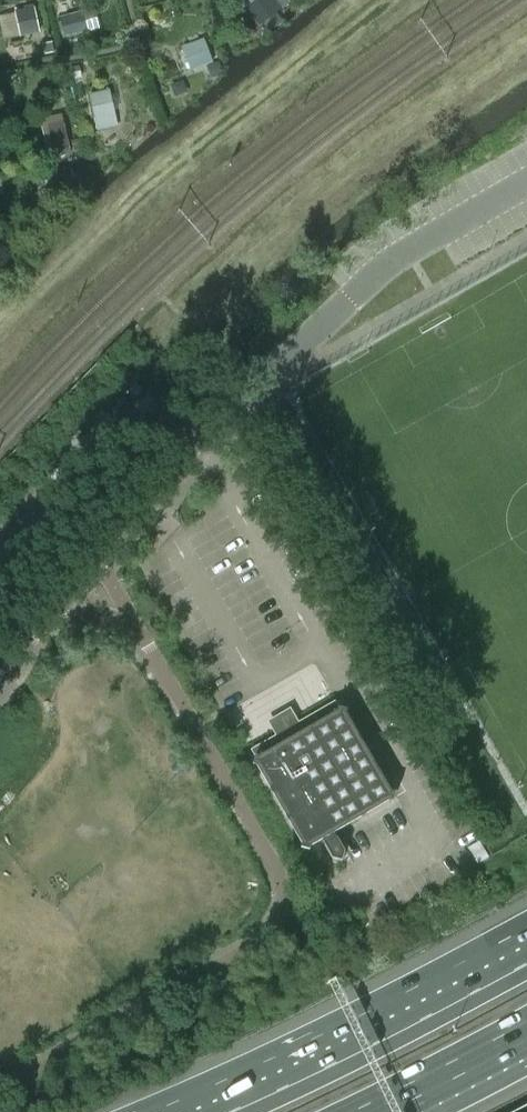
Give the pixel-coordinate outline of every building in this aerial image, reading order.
[(264,1),(244,16),(255,29),(260,25),(269,19),(275,15),(264,1)] [(40,34),(36,10),(17,14),(21,38),(40,34)] [(86,31),(81,13),(59,19),(64,36),(86,31)] [(269,19),(260,25),(266,33),(274,27),(269,19)] [(212,63),(205,41),(183,49),(191,70),(212,63)] [(118,128),(110,91),(90,96),(98,132),(118,128)] [(66,149),(58,114),(46,117),(54,152),(66,149)] [(74,180),(70,165),(49,171),(52,185),(74,180)] [(255,757),(253,765),(256,766),(302,845),(301,848),(309,851),(310,847),(321,840),(332,859),(342,861),(344,852),(337,838),(345,834),(342,828),(389,801),(392,802),(394,793),(391,792),(345,714),(346,710),(338,708),(337,712),(298,734),(288,717),(276,724),(286,742),(258,758),(255,757)]
